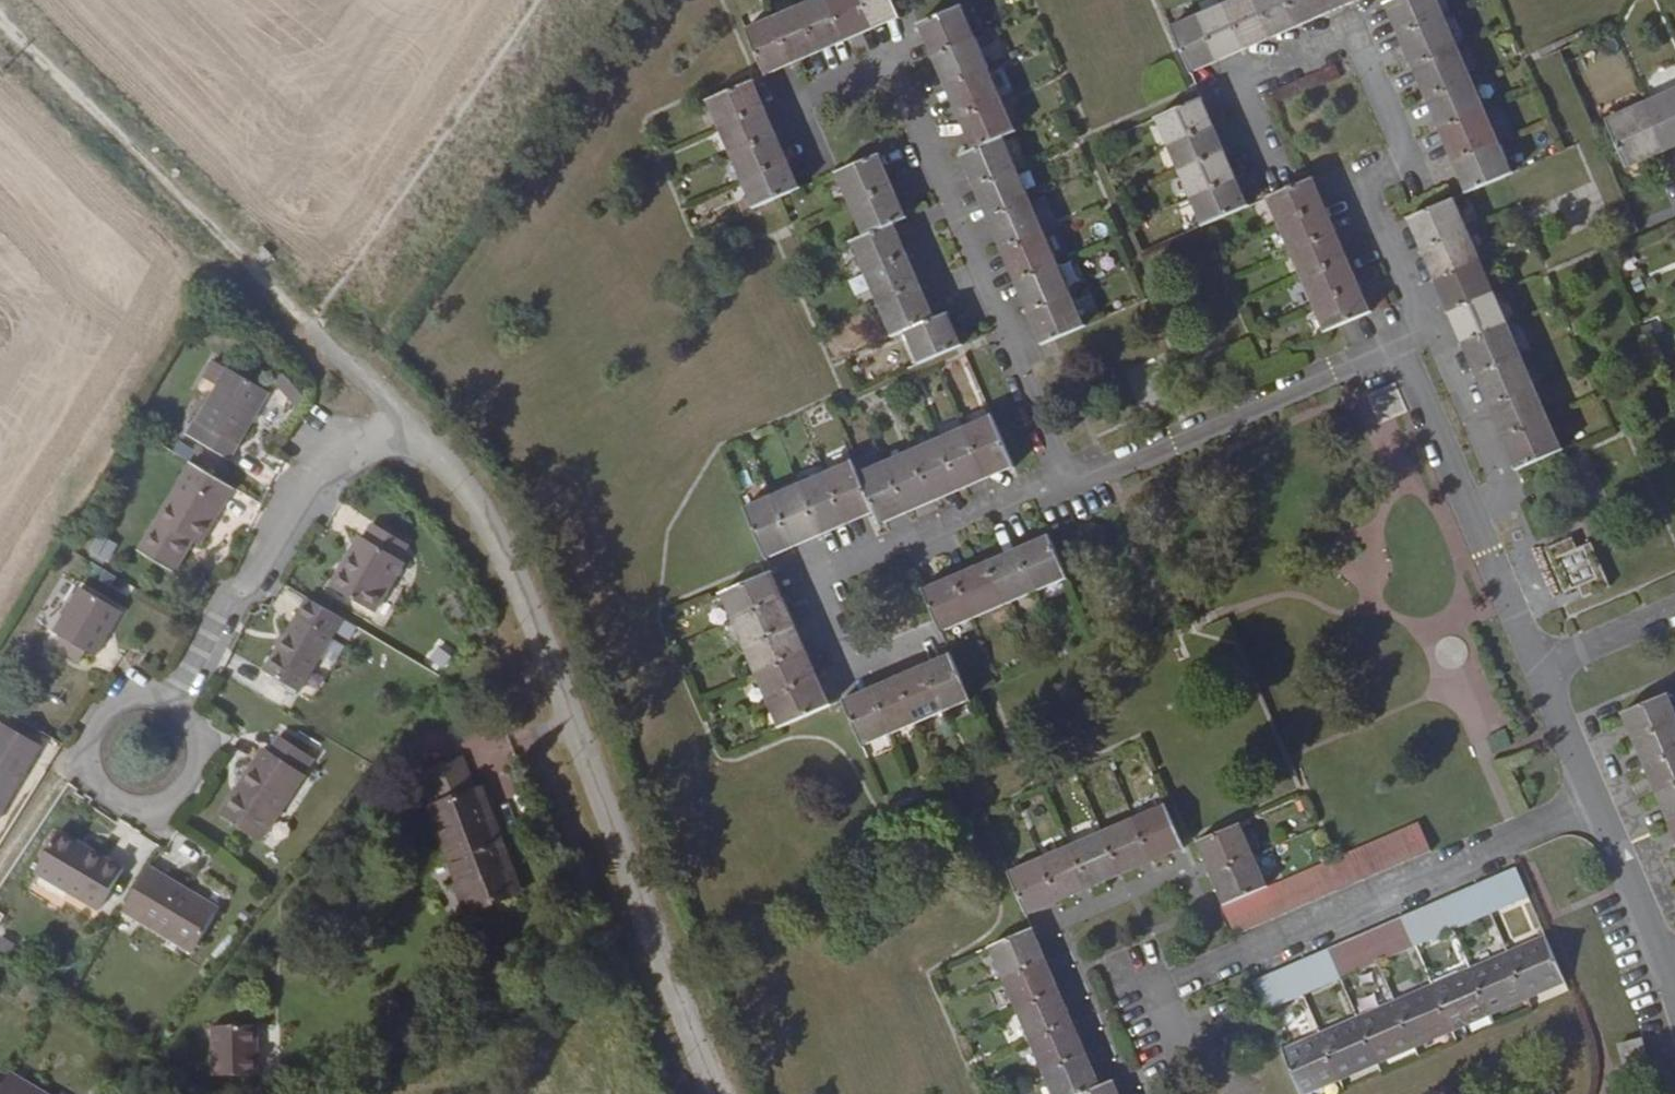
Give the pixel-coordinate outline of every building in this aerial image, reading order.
[(899,18),(892,0),(815,0),(745,30),(765,76),(899,18)] [(1190,74),(1360,0),(1235,0),(1170,28),(1190,74)] [(1437,0),(1396,0),(1385,5),(1466,194),(1512,174),(1437,0)] [(1041,346),(1084,327),(1002,139),(1015,133),(960,6),(918,25),(972,151),(960,156),(1041,346)] [(753,209),(799,190),(752,82),(706,102),(753,209)] [(1604,120),(1626,169),(1674,148),(1674,89),(1604,120)] [(1202,226),(1248,207),(1201,99),(1155,119),(1202,226)] [(918,365),(961,347),(947,315),(934,319),(893,224),(906,219),(878,155),(835,174),(863,238),(851,243),(892,338),(904,333),(918,365)] [(1324,334),(1370,313),(1312,179),(1266,199),(1324,334)] [(1452,199),(1407,219),(1516,471),(1562,451),(1452,199)] [(202,379),(216,387),(226,370),(212,362),(202,379)] [(226,370),(216,387),(186,436),(228,461),(268,394),(226,370)] [(879,526),(1013,468),(991,417),(857,474),(852,462),(744,509),(765,560),(874,513),(879,526)] [(233,489),(189,464),(137,552),(173,575),(192,542),(198,547),(233,489)] [(328,587),(374,614),(405,563),(399,561),(407,546),(372,526),(364,539),(358,536),(328,587)] [(107,563),(117,542),(98,533),(87,553),(107,563)] [(941,634),(1067,579),(1048,536),(922,590),(941,634)] [(1583,599),(1609,587),(1590,544),(1576,549),(1572,538),(1545,550),(1563,594),(1578,588),(1583,599)] [(830,707),(771,573),(720,594),(778,729),(830,707)] [(94,658),(121,613),(79,588),(52,633),(61,639),(54,651),(78,665),(85,653),(94,658)] [(299,693),(342,621),(306,600),(263,672),(299,693)] [(442,641),(430,658),(444,669),(456,652),(442,641)] [(970,701),(950,655),(842,701),(862,748),(970,701)] [(1667,694),(1621,714),(1674,839),(1674,712),(1667,694)] [(40,748),(0,723),(0,817),(40,748)] [(303,775),(313,761),(278,736),(268,752),(262,749),(218,816),(260,843),(304,776),(303,775)] [(465,885),(476,912),(517,896),(477,791),(473,792),(461,760),(425,774),(437,806),(432,808),(463,886),(465,885)] [(437,806),(425,774),(420,776),(432,808),(437,806)] [(1183,848),(1165,805),(1007,873),(1026,917),(1183,848)] [(1230,937),(1431,852),(1419,823),(1267,889),(1240,825),(1196,844),(1224,908),(1219,910),(1230,937)] [(98,912),(123,871),(58,832),(33,873),(98,912)] [(148,868),(121,913),(191,955),(216,913),(193,899),(195,896),(148,868)] [(1264,1013),(1528,899),(1515,868),(1251,982),(1264,1013)] [(462,917),(476,912),(465,885),(463,886),(453,890),(462,917)] [(193,899),(216,913),(219,910),(195,896),(193,899)] [(1113,1081),(1100,1086),(1032,930),(988,948),(1051,1093),(1119,1093),(1113,1081)] [(1545,937),(1280,1050),(1299,1093),(1311,1093),(1565,983),(1545,937)] [(261,1071),(265,1022),(220,1019),(216,1068),(261,1071)] [(1647,1062),(1641,1040),(1618,1046),(1623,1068),(1647,1062)] [(9,1074),(1,1088),(0,1089),(0,1093),(43,1093),(9,1074)]
